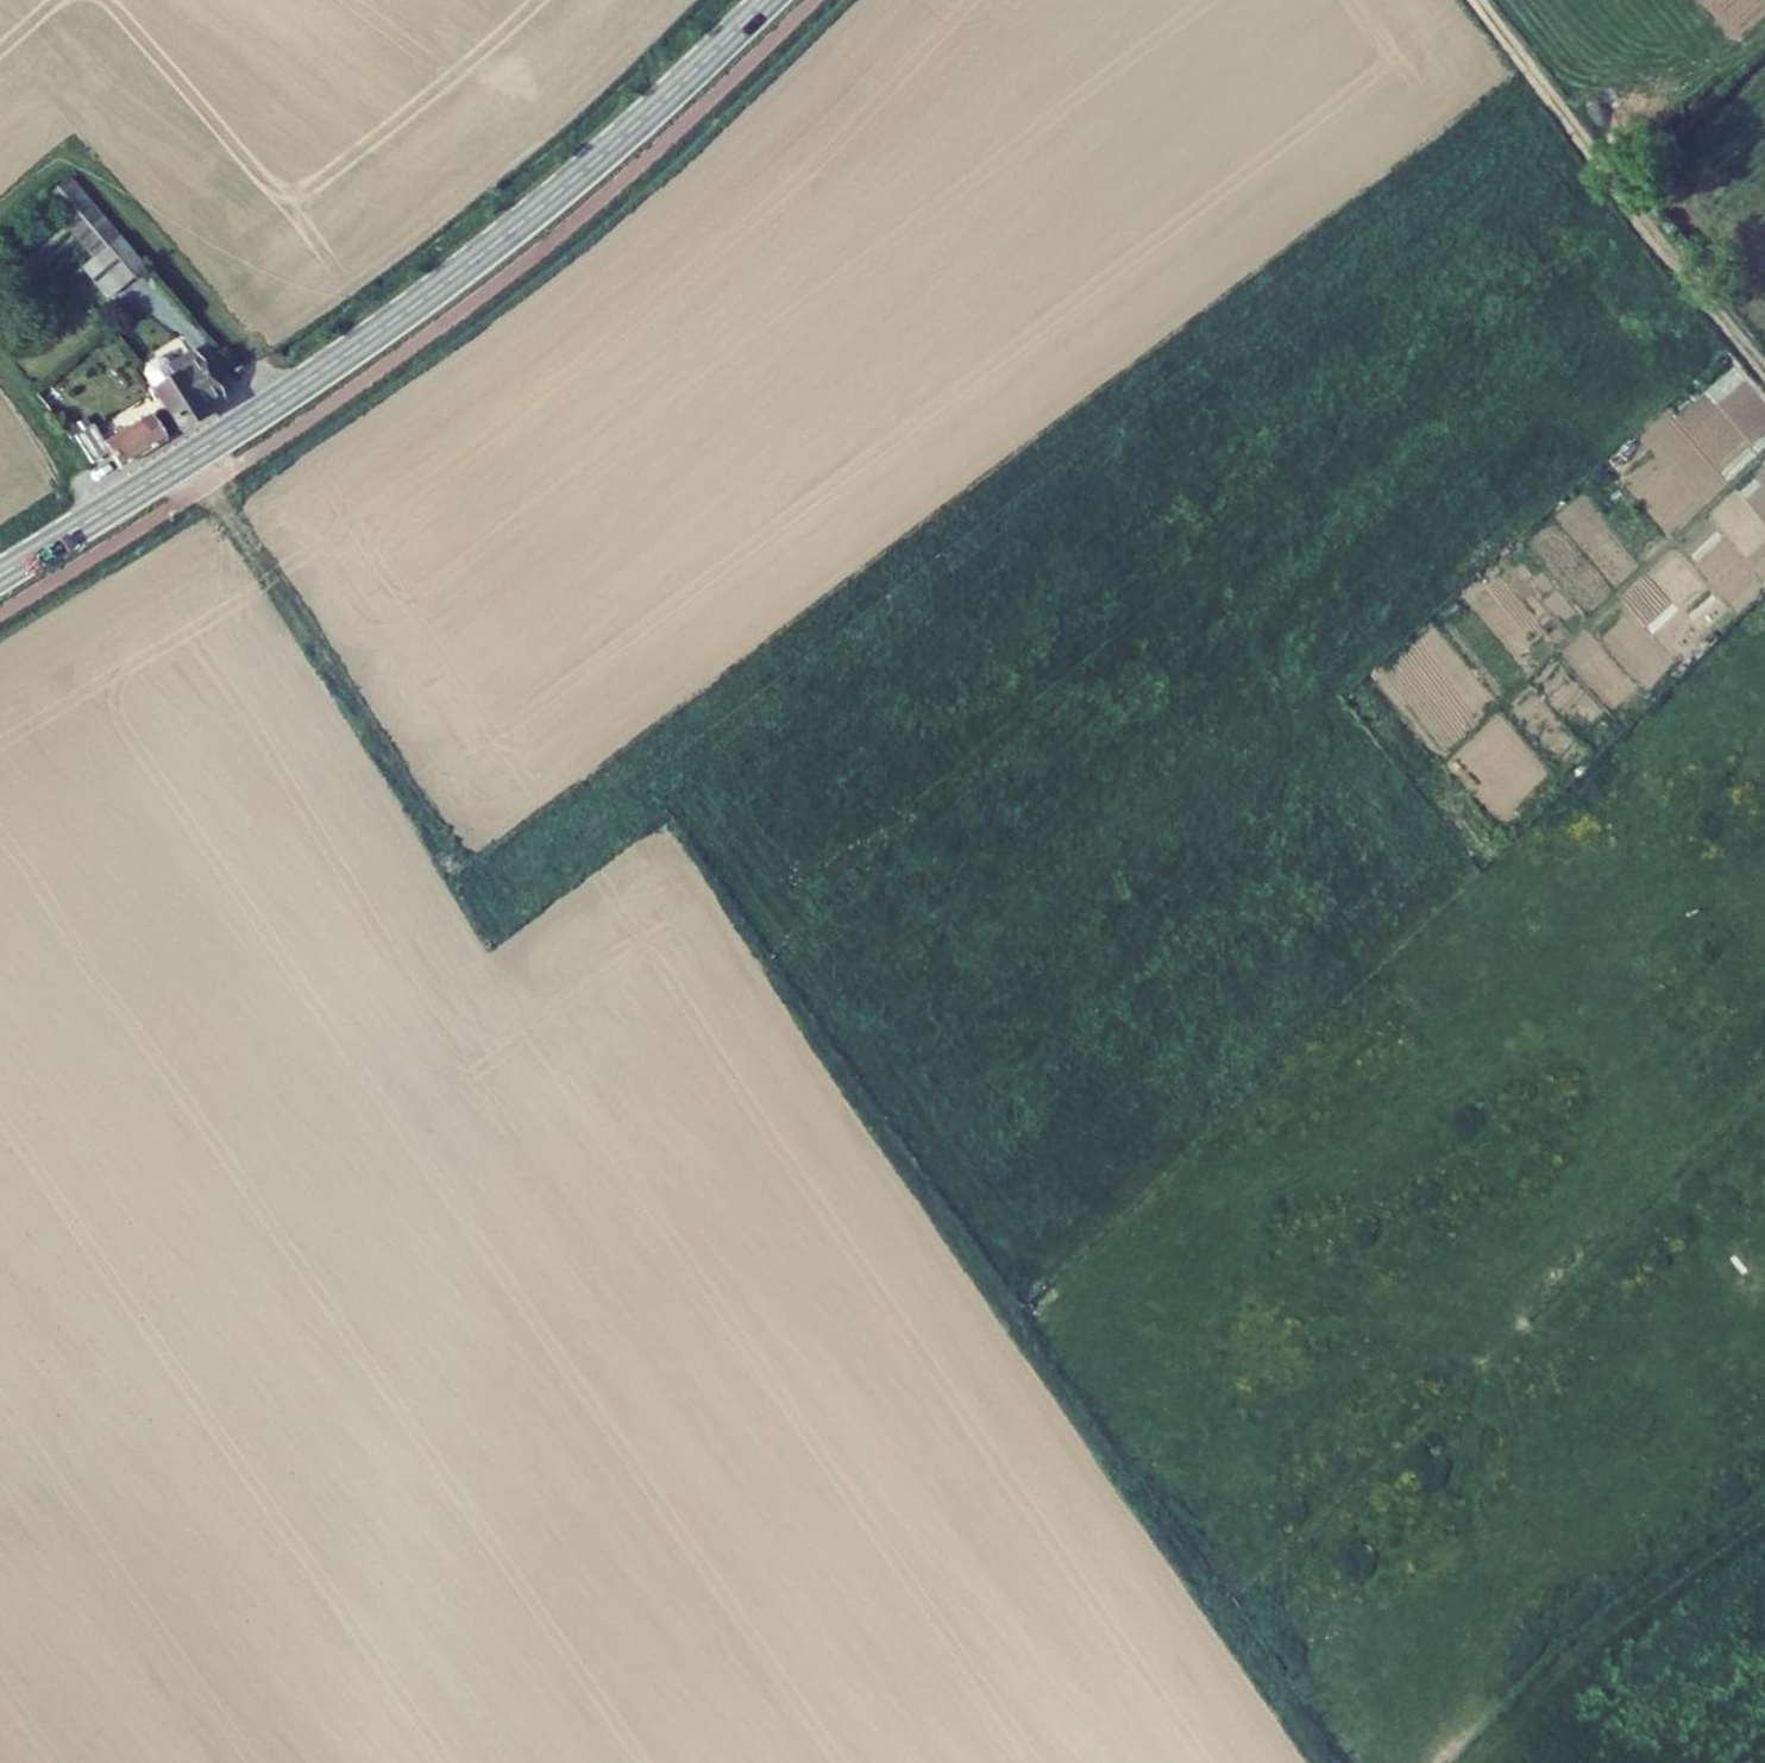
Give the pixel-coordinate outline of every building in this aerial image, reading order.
[(79,269),(107,301),(148,266),(69,176),(43,198),(94,257),(79,269)] [(175,418),(217,393),(177,342),(157,357),(161,364),(143,377),(155,392),(175,418)] [(102,463),(175,418),(155,392),(102,433),(85,410),(70,424),(91,450),(102,463)]
